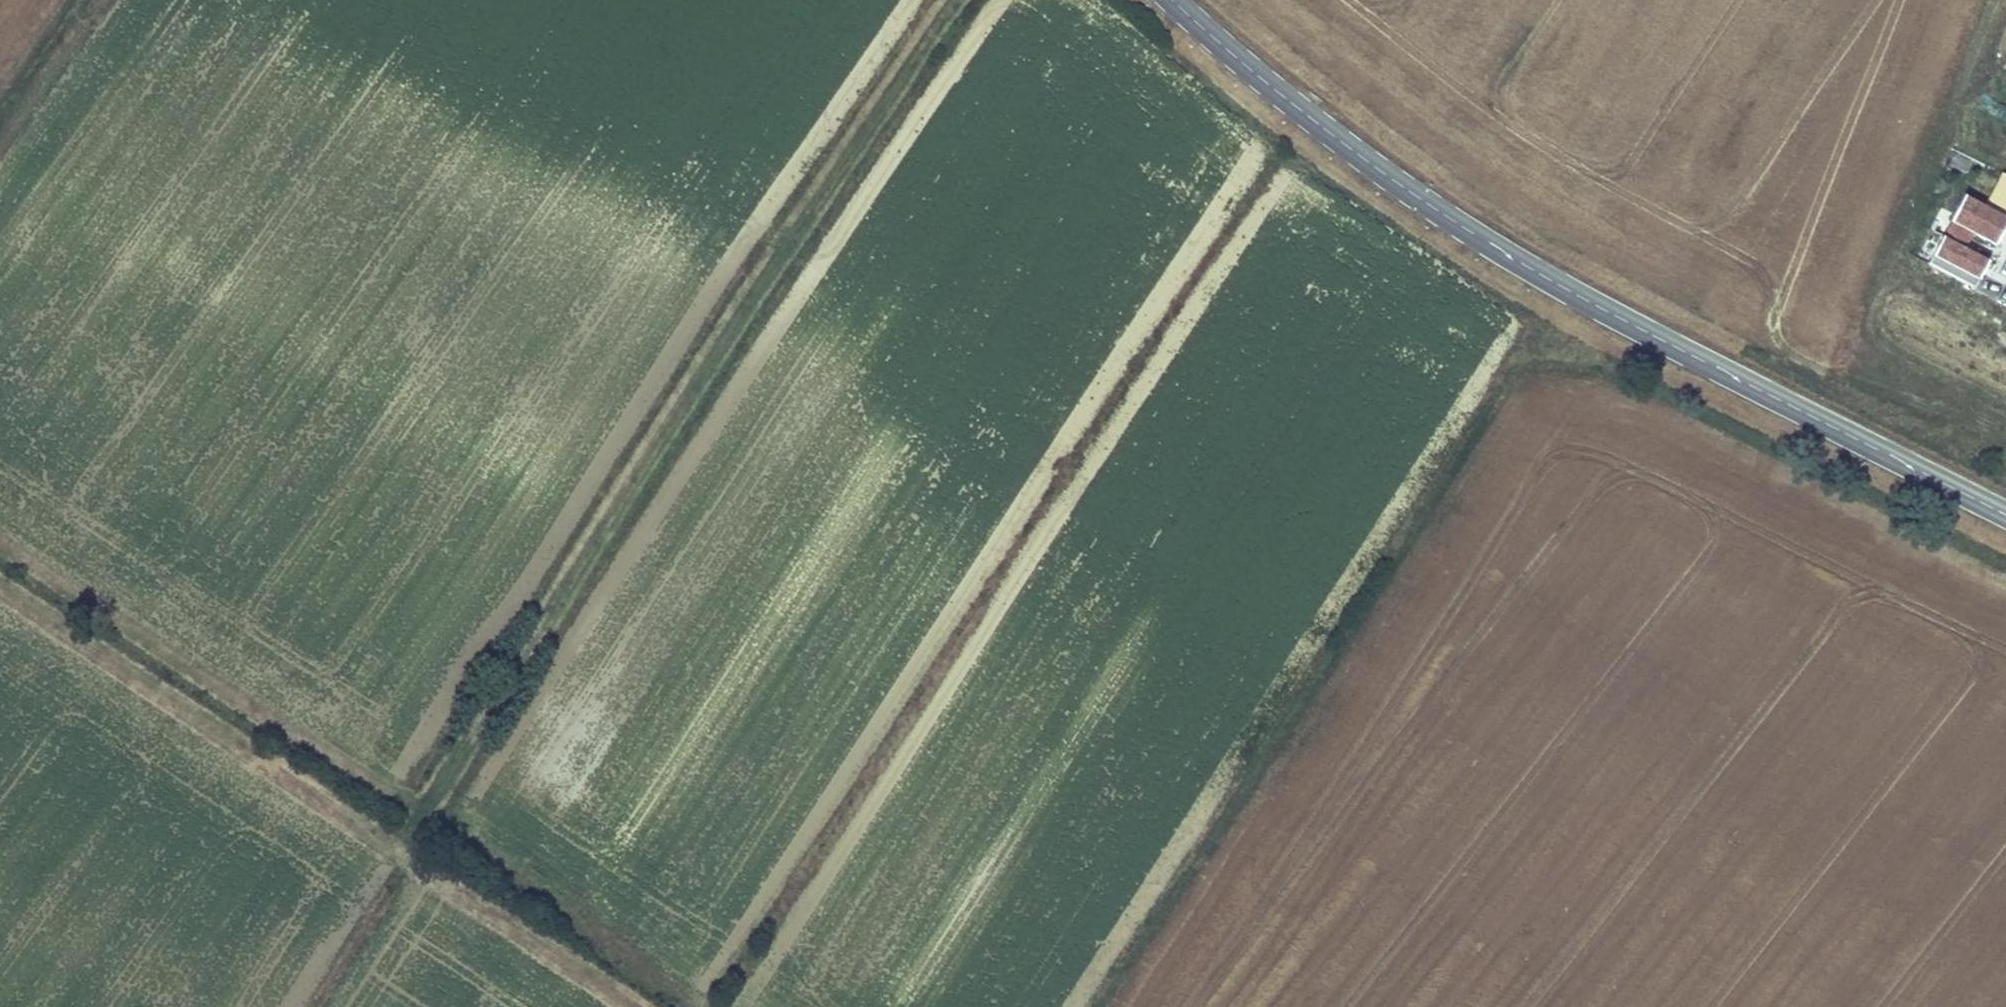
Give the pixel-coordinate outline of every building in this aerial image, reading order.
[(1994,53),(2005,59),(2005,27),(1994,53)] [(1988,202),(2005,211),(2005,175),(2002,173),(1988,202)] [(1968,194),(1932,261),(1978,285),(1992,260),(1968,247),(1976,231),(1999,243),(2005,230),(2005,214),(1968,194)]
